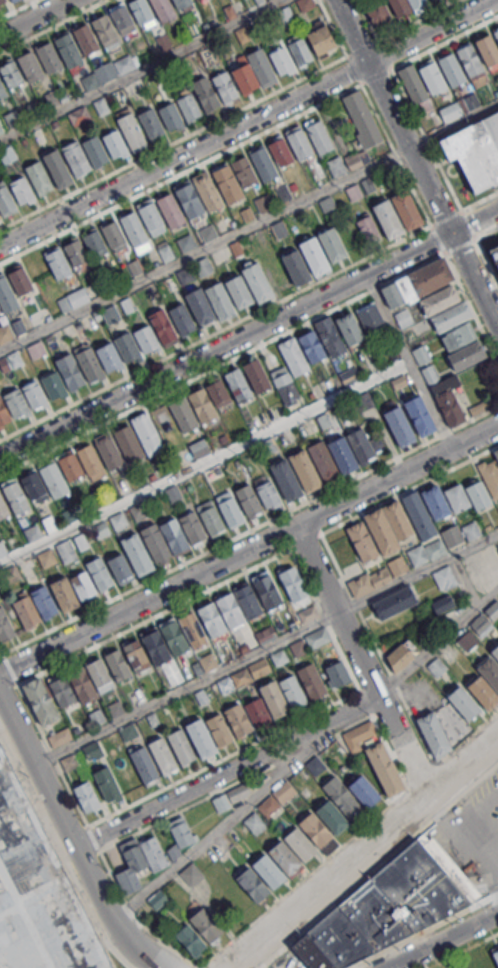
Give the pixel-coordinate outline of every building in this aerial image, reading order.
[(154,17),(146,0),(133,0),(127,3),(138,25),(154,17)] [(176,15),(168,0),(149,0),(160,23),(176,15)] [(192,1),(192,0),(172,0),(177,9),(192,1)] [(316,5),(313,0),(297,0),(295,1),(302,13),(316,5)] [(362,3),(368,0),(383,0),(393,20),(375,29),(362,3)] [(396,18),(387,0),(406,0),(411,10),(396,18)] [(413,11),(408,0),(426,0),(428,4),(413,11)] [(125,5),(109,12),(120,36),(136,28),(125,5)] [(103,47),(119,39),(105,13),(90,21),(103,47)] [(84,55),(100,47),(86,21),(71,29),(84,55)] [(317,56),(336,46),(324,24),(305,34),(317,56)] [(67,68),(83,60),(68,29),(52,36),(67,68)] [(488,33),(497,53),(497,61),(486,67),(473,40),(488,33)] [(155,38),(160,52),(171,49),(166,35),(155,38)] [(297,66),(313,58),(303,36),(286,45),(297,66)] [(47,74),(62,66),(49,41),(35,49),(47,74)] [(455,50),(470,43),(483,69),(468,77),(455,50)] [(279,75),(294,68),(283,46),(268,53),(279,75)] [(261,88),(276,80),(260,47),(246,54),(261,88)] [(28,83),(43,75),(31,50),(15,58),(28,83)] [(436,59),(451,51),(465,79),(450,87),(436,59)] [(126,70),(133,67),(129,57),(122,60),(126,70)] [(23,81),(12,59),(0,65),(0,73),(8,89),(23,81)] [(417,68),(433,61),(446,88),(430,96),(417,68)] [(258,85),(247,62),(230,70),(241,93),(258,85)] [(396,70),(412,63),(428,97),(412,104),(396,70)] [(223,104),(239,96),(226,69),(210,77),(223,104)] [(205,111),(220,105),(206,75),(191,82),(205,111)] [(126,86),(132,99),(147,91),(141,78),(126,86)] [(8,95),(0,80),(0,99),(8,95)] [(362,150),(384,139),(358,88),(340,98),(357,133),(354,134),(362,150)] [(186,122),(201,114),(191,92),(175,99),(186,122)] [(480,106),(474,93),(438,110),(444,122),(480,106)] [(168,131),(183,123),(173,101),(157,109),(168,131)] [(149,140),(164,133),(152,107),(136,114),(149,140)] [(4,116),(10,127),(21,121),(16,110),(4,116)] [(446,161),(456,157),(472,191),(497,178),(497,110),(436,140),(446,161)] [(73,125),(88,118),(85,111),(76,115),(75,112),(68,115),(73,125)] [(131,150),(146,142),(131,111),(115,119),(131,150)] [(318,155),(333,147),(319,119),(304,126),(318,155)] [(298,160),(313,153),(300,128),(285,135),(298,160)] [(101,136),(117,129),(128,152),(112,159),(101,136)] [(94,167),(108,159),(96,134),(81,142),(94,167)] [(266,144),(282,137),(294,161),(278,168),(266,144)] [(74,177),(91,169),(77,139),(60,147),(74,177)] [(262,183),(278,175),(264,145),(248,153),(262,183)] [(58,190),(73,182),(57,148),(41,155),(58,190)] [(369,161),(365,150),(344,159),(349,170),(369,161)] [(257,181),(244,155),(230,162),(243,188),(257,181)] [(332,177),(346,172),(341,156),(326,161),(332,177)] [(37,194),(52,186),(39,160),(24,167),(37,194)] [(227,205),(244,196),(228,163),(211,172),(227,205)] [(393,177),(394,169),(382,169),(382,176),(393,177)] [(208,211),(223,204),(206,170),(191,177),(208,211)] [(19,205),(34,197),(23,176),(8,183),(19,205)] [(188,220),(204,212),(188,178),(172,186),(188,220)] [(363,196),(357,183),(345,189),(351,201),(363,196)] [(16,207),(5,184),(0,187),(0,214),(16,207)] [(423,222),(406,188),(390,197),(406,230),(423,222)] [(170,229),(186,222),(171,191),(155,199),(170,229)] [(388,240),(405,232),(388,198),(371,206),(388,240)] [(147,231),(163,223),(152,201),(137,209),(147,231)] [(133,247),(148,240),(134,210),(119,218),(133,247)] [(370,214),(355,221),(366,241),(380,234),(370,214)] [(116,220),(100,227),(110,249),(126,242),(116,220)] [(331,263),(347,255),(332,226),(317,234),(331,263)] [(96,229),(82,236),(92,259),(107,252),(96,229)] [(315,277),(331,269),(314,235),(298,243),(315,277)] [(76,274),(91,266),(78,238),(62,246),(76,274)] [(56,280),(71,272),(58,244),(42,252),(56,280)] [(296,287),(313,279),(296,244),(279,252),(296,287)] [(489,250),(497,246),(497,268),(489,250)] [(214,270),(207,256),(193,263),(199,277),(214,270)] [(379,288),(442,256),(454,279),(390,311),(379,288)] [(257,304),(274,295),(257,261),(240,269),(257,304)] [(18,295),(32,288),(21,266),(7,273),(18,295)] [(237,309),(253,301),(240,273),(223,281),(237,309)] [(19,306),(4,275),(0,277),(0,305),(4,313),(19,306)] [(220,322),(236,314),(220,281),(204,289),(220,322)] [(426,316),(460,299),(452,283),(418,300),(426,316)] [(63,313),(89,299),(83,286),(56,300),(63,313)] [(200,328),(216,321),(200,286),(184,294),(200,328)] [(437,334),(472,317),(463,299),(429,316),(437,334)] [(181,336),(196,329),(183,301),(167,309),(181,336)] [(367,335),(385,327),(374,303),(356,312),(367,335)] [(393,313),(406,307),(413,322),(400,329),(393,313)] [(165,348),(179,341),(162,308),(148,316),(165,348)] [(348,345),(364,337),(351,311),(335,319),(348,345)] [(330,358),(346,350),(328,315),(312,323),(330,358)] [(448,352),(477,338),(469,320),(439,335),(448,352)] [(8,323),(0,327),(0,344),(14,336),(8,323)] [(159,345),(148,324),(132,332),(143,353),(159,345)] [(310,363),(326,355),(312,329),(296,338),(310,363)] [(125,363),(141,355),(129,330),(113,338),(125,363)] [(293,376),(309,368),(292,335),(276,343),(293,376)] [(447,355),(478,338),(487,354),(455,371),(447,355)] [(47,353),(42,339),(26,346),(32,359),(47,353)] [(106,372),(123,364),(111,341),(95,349),(106,372)] [(410,350),(423,344),(431,359),(418,365),(410,350)] [(88,383),(104,375),(90,346),(74,353),(88,383)] [(23,364),(18,351),(0,358),(0,368),(2,373),(23,364)] [(84,383),(70,352),(54,360),(68,390),(84,383)] [(255,393),(270,386),(256,357),(241,364),(255,393)] [(420,368),(433,362),(440,378),(427,384),(420,368)] [(269,372),(284,365),(299,395),(294,398),(296,401),(285,406),(269,372)] [(337,374),(343,386),(359,378),(353,365),(337,374)] [(237,403),(252,395),(238,366),(222,374),(237,403)] [(50,400),(67,392),(56,370),(39,378),(50,400)] [(429,385),(434,395),(450,387),(459,383),(454,372),(429,385)] [(390,380),(394,390),(407,383),(402,374),(390,380)] [(216,407),(231,400),(220,376),(205,383),(216,407)] [(31,408),(46,401),(36,379),(21,386),(31,408)] [(201,423),(217,415),(202,386),(186,394),(201,423)] [(13,417),(30,409),(18,387),(2,395),(13,417)] [(449,427),(466,420),(450,387),(434,395),(449,427)] [(183,433),(199,425),(183,394),(167,402),(183,433)] [(420,437),(437,429),(419,394),(402,403),(420,437)] [(467,408),(472,416),(492,406),(488,397),(467,408)] [(10,419),(0,398),(0,424),(10,419)] [(400,448),(417,439),(399,405),(382,414),(400,448)] [(152,411),(160,430),(169,426),(161,407),(152,411)] [(147,454),(163,446),(145,411),(129,419),(147,454)] [(315,417),(322,430),(331,424),(325,412),(315,417)] [(126,460),(143,452),(129,424),(113,432),(126,460)] [(361,428),(345,435),(360,465),(375,457),(373,453),(385,447),(379,436),(368,441),(361,428)] [(108,470),(123,463),(108,432),(93,439),(108,470)] [(358,466),(342,474),(326,443),(343,435),(358,466)] [(257,443),(269,437),(275,449),(263,456),(257,443)] [(188,445),(195,459),(210,452),(203,438),(188,445)] [(324,483),(340,476),(322,439),(305,447),(324,483)] [(87,476),(102,468),(90,443),(75,450),(87,476)] [(305,493),(321,485),(303,448),(287,455),(305,493)] [(67,482),(84,473),(73,451),(56,460),(67,482)] [(287,501),(303,493),(285,457),(269,465),(287,501)] [(494,459),(477,466),(493,499),(497,496),(497,468),(494,459)] [(52,499),(69,491),(54,461),(37,469),(52,499)] [(30,499),(46,491),(35,469),(19,477),(30,499)] [(265,508),(280,501),(267,473),(252,480),(265,508)] [(14,515),(30,507),(16,479),(1,487),(14,515)] [(492,502),(480,479),(464,487),(475,510),(492,502)] [(263,510),(249,482),(234,490),(247,517),(263,510)] [(455,513),(471,505),(459,482),(443,490),(455,513)] [(434,520),(451,512),(437,483),(420,491),(434,520)] [(164,489),(170,502),(181,497),(174,484),(164,489)] [(243,519),(230,490),(214,497),(228,526),(243,519)] [(422,541),(438,533),(416,490),(400,498),(422,541)] [(95,493),(102,506),(90,512),(83,498),(95,493)] [(9,514),(0,495),(0,518),(9,514)] [(225,529),(210,499),(195,506),(209,536),(225,529)] [(413,532),(397,499),(381,506),(397,540),(413,532)] [(141,501),(149,515),(135,522),(128,507),(141,501)] [(399,546),(380,506),(362,515),(381,555),(399,546)] [(61,512),(66,522),(75,518),(70,507),(61,512)] [(206,537),(193,510),(178,518),(191,545),(206,537)] [(108,517),(115,529),(127,523),(121,511),(108,517)] [(41,519),(47,531),(56,527),(50,515),(41,519)] [(190,549),(174,517),(158,525),(174,557),(190,549)] [(378,553),(362,562),(345,528),(361,519),(378,553)] [(104,520),(110,532),(97,538),(91,526),(104,520)] [(482,534),(474,520),(461,527),(468,541),(482,534)] [(22,530),(28,541),(42,535),(36,522),(22,530)] [(171,555),(155,522),(139,529),(154,563),(171,555)] [(464,541),(455,524),(440,532),(449,549),(464,541)] [(137,576),(154,568),(136,531),(119,539),(137,576)] [(72,537),(79,551),(89,546),(82,532),(72,537)] [(440,537),(407,550),(413,567),(447,554),(440,537)] [(54,545),(63,564),(76,557),(67,538),(54,545)] [(8,553),(1,539),(0,540),(0,557),(8,553)] [(36,554),(50,547),(57,561),(43,568),(36,554)] [(119,585),(134,578),(121,550),(105,557),(119,585)] [(113,583),(100,556),(85,563),(98,590),(113,583)] [(346,581),(352,597),(409,572),(403,557),(346,581)] [(14,564),(0,571),(0,573),(5,585),(20,577),(14,564)] [(431,572),(442,591),(458,583),(448,564),(431,572)] [(292,602),(309,594),(294,565),(277,573),(292,602)] [(96,592),(85,570),(69,577),(80,600),(96,592)] [(281,602),(267,574),(252,581),(265,610),(281,602)] [(62,612),(79,605),(65,575),(48,583),(62,612)] [(248,619),(263,612),(249,582),(234,589),(248,619)] [(370,602),(379,621),(420,602),(411,583),(370,602)] [(57,611),(44,584),(29,591),(42,618),(57,611)] [(40,620),(28,595),(25,590),(18,594),(20,598),(12,602),(24,628),(40,620)] [(245,620),(230,591),(214,599),(229,628),(245,620)] [(429,601),(436,614),(455,604),(447,591),(429,601)] [(493,620),(497,616),(497,599),(484,610),(493,620)] [(210,638),(227,630),(213,601),(196,609),(210,638)] [(0,607),(0,640),(14,633),(2,606),(0,607)] [(208,641),(193,611),(177,618),(192,649),(208,641)] [(468,623),(480,636),(494,626),(482,612),(468,623)] [(173,656),(189,648),(175,619),(158,627),(173,656)] [(154,666),(171,658),(156,629),(140,637),(154,666)] [(456,641),(466,653),(477,642),(467,630),(456,641)] [(137,638),(122,645),(134,672),(150,665),(137,638)] [(385,656),(401,642),(413,657),(397,671),(385,656)] [(489,651),(497,661),(497,643),(489,651)] [(116,680),(131,673),(119,648),(103,655),(116,680)] [(490,655),(476,667),(497,692),(497,664),(490,655)] [(426,666),(436,676),(447,668),(437,656),(426,666)] [(111,679),(100,657),(85,664),(96,686),(111,679)] [(340,660),(324,668),(333,688),(350,680),(340,660)] [(310,701),(327,692),(312,661),(295,670),(310,701)] [(83,666),(67,673),(82,705),(98,697),(83,666)] [(307,702),(293,673),(277,681),(291,709),(307,702)] [(64,674),(47,682),(60,709),(77,701),(64,674)] [(497,700),(497,696),(479,674),(465,687),(487,711),(497,700)] [(41,724),(58,716),(39,676),(21,685),(41,724)] [(273,719),(289,711),(274,679),(258,687),(273,719)] [(467,721),(481,709),(459,684),(446,696),(467,721)] [(254,728),(271,719),(260,697),(243,705),(254,728)] [(236,737),(252,729),(239,703),(223,711),(236,737)] [(434,758),(452,749),(433,710),(415,718),(434,758)] [(218,747),(233,739),(219,713),(204,720),(218,747)] [(201,758),(217,750),(201,717),(184,726),(201,758)] [(52,747),(72,738),(67,727),(47,736),(52,747)] [(196,758),(181,727),(166,735),(180,765),(196,758)] [(162,736),(176,766),(161,773),(147,744),(162,736)] [(364,749),(382,740),(405,788),(387,796),(364,749)] [(143,746),(129,753),(144,786),(159,778),(143,746)] [(315,775),(324,766),(316,757),(306,766),(315,775)] [(106,802),(121,795),(107,765),(92,772),(106,802)] [(366,808),(380,796),(361,773),(347,785),(366,808)] [(335,775),(321,786),(351,823),(365,811),(335,775)] [(84,813),(99,805),(87,780),(72,788),(84,813)] [(231,802),(249,793),(243,782),(225,792),(231,802)] [(281,803),(294,792),(287,782),(273,793),(281,803)] [(231,806),(224,792),(211,799),(217,813),(231,806)] [(335,835),(349,823),(328,798),(314,810),(335,835)] [(332,836),(311,811),(297,823),(318,848),(332,836)] [(266,825),(253,812),(243,822),(256,835),(266,825)] [(179,848),(194,841),(184,821),(169,828),(179,848)] [(317,851),(296,826),(282,838),(303,862),(317,851)] [(152,872),(168,864),(155,835),(139,843),(152,872)] [(369,877),(414,932),(472,903),(416,838),(369,877)] [(287,875),(301,863),(281,839),(266,851),(287,875)] [(140,886),(134,872),(147,865),(137,844),(122,852),(128,866),(113,873),(123,894),(140,886)] [(272,888),(285,877),(263,849),(249,861),(272,888)] [(190,887),(204,876),(192,862),(178,873),(190,887)] [(256,902),(270,890),(249,865),(234,878),(256,902)] [(369,877),(337,906),(376,951),(414,932),(369,877)] [(208,943),(222,931),(201,906),(187,918),(208,943)] [(306,933),(335,967),(344,967),(376,951),(337,906),(306,933)] [(193,956),(206,946),(187,922),(174,932),(193,956)] [(290,946),(309,967),(335,967),(306,933),(290,946)] [(17,946),(0,946),(0,967),(17,967),(17,946)] [(489,951),(497,967),(497,946),(489,951)]
